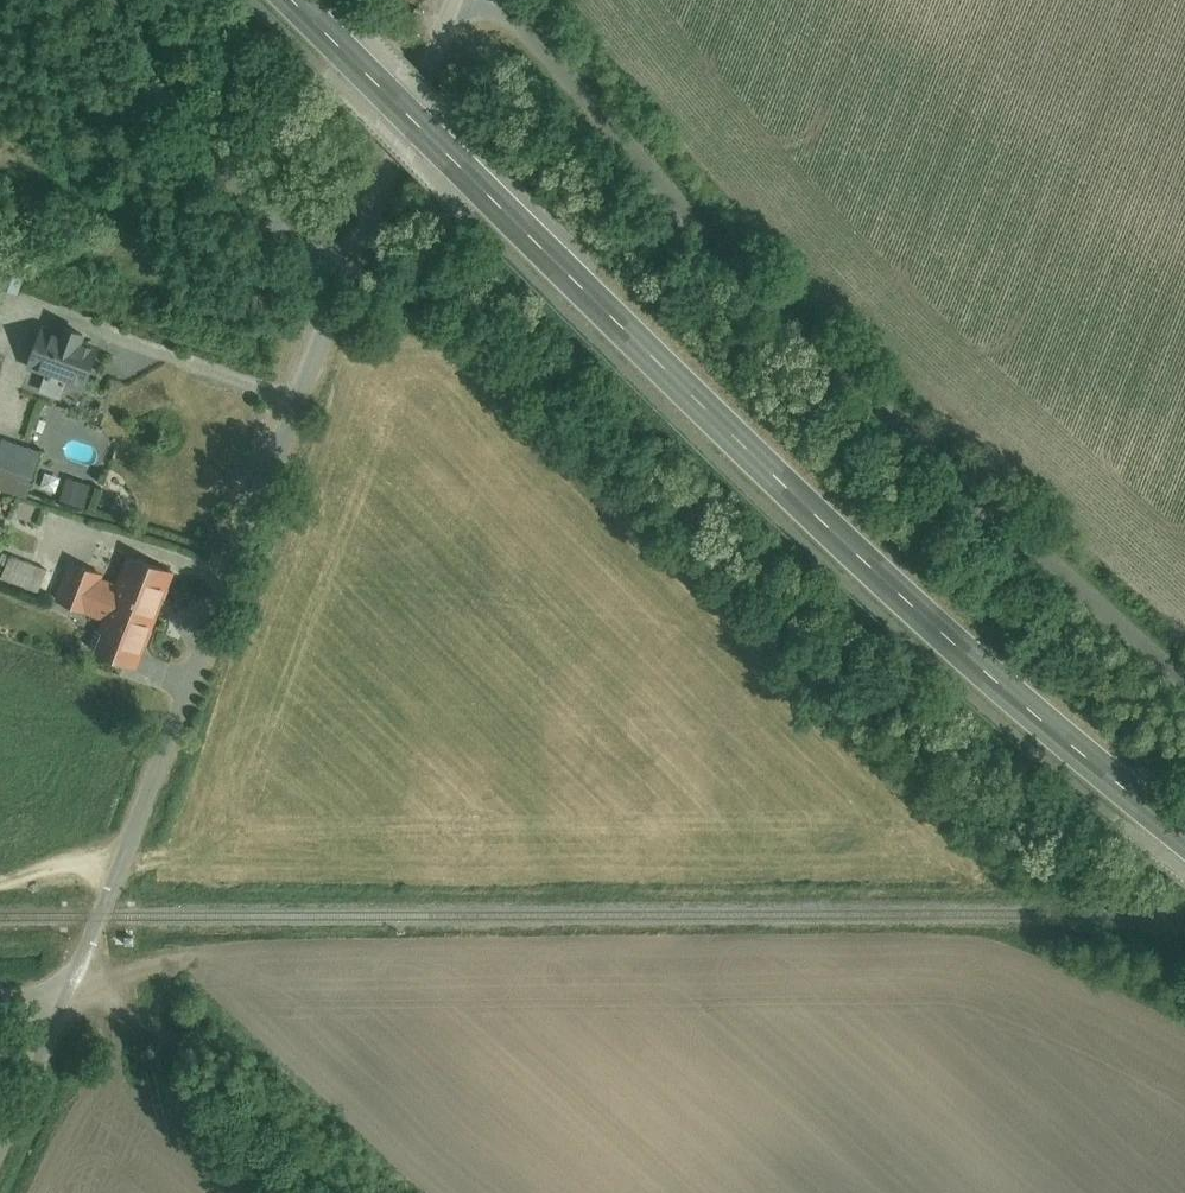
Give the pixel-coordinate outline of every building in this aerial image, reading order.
[(93,351),(33,328),(17,368),(77,391),(93,351)] [(85,655),(130,673),(170,577),(121,556),(110,582),(66,563),(48,605),(97,626),(85,655)] [(37,596),(47,573),(6,557),(0,573),(0,581),(37,596)]
